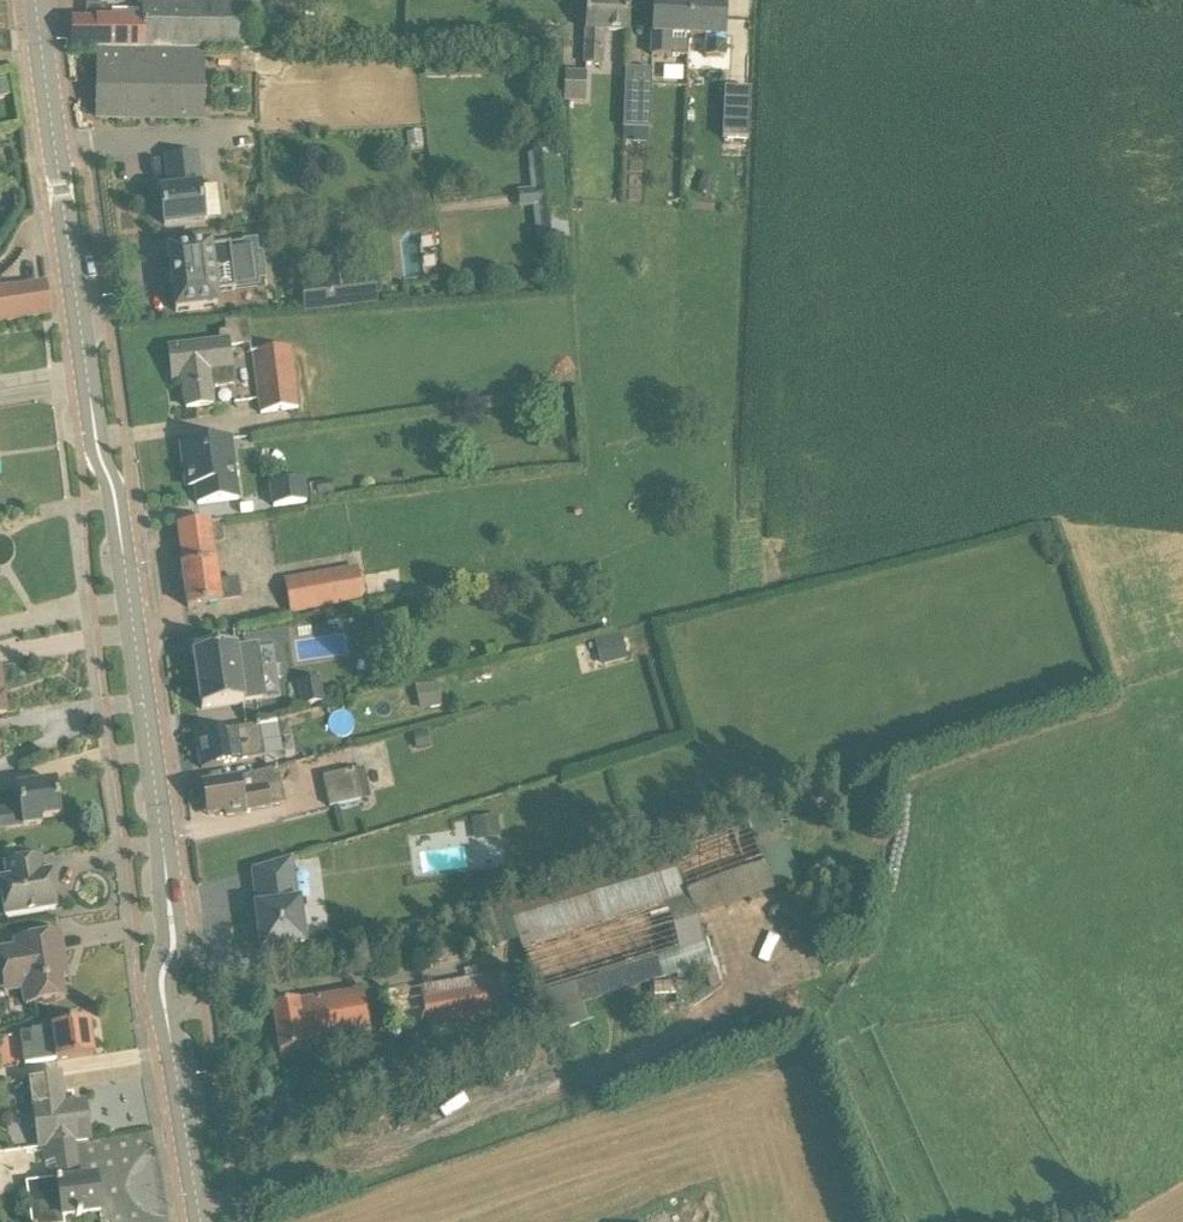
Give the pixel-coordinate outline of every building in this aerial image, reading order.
[(99,48),(269,48),(270,3),(238,3),(237,0),(143,0),(143,8),(107,7),(108,6),(86,6),(86,22),(72,22),(72,48),(99,48)] [(585,31),(586,31),(585,65),(602,66),(603,32),(626,33),(627,0),(586,0),(585,31)] [(688,38),(690,2),(654,1),(652,58),(669,58),(670,38),(688,38)] [(690,2),(688,38),(706,39),(706,58),(724,59),(726,3),(690,2)] [(98,118),(122,118),(122,120),(200,121),(200,54),(99,53),(98,118)] [(651,71),(624,70),(622,130),(649,130),(651,71)] [(586,75),(565,74),(564,106),(585,106),(586,75)] [(0,82),(0,99),(10,97),(7,81),(0,82)] [(750,92),(724,91),(722,140),(748,141),(750,92)] [(160,192),(165,226),(204,221),(200,188),(199,188),(195,155),(166,159),(170,191),(160,192)] [(563,166),(530,167),(532,228),(566,227),(563,166)] [(713,198),(719,179),(704,174),(698,193),(713,198)] [(216,293),(235,291),(230,246),(211,248),(211,245),(168,251),(175,313),(218,308),(216,293)] [(319,286),(321,310),(369,306),(367,282),(319,286)] [(46,286),(0,293),(0,322),(50,315),(46,286)] [(220,343),(169,350),(173,381),(183,380),(187,409),(213,406),(211,389),(217,388),(217,387),(233,385),(228,346),(250,343),(247,319),(224,322),(226,332),(219,333),(220,343)] [(291,348),(254,353),(262,414),(299,409),(291,348)] [(223,464),(221,441),(181,446),(186,489),(195,488),(197,504),(238,499),(234,462),(223,464)] [(307,504),(304,481),(271,486),(273,508),(307,504)] [(318,498),(334,496),(333,482),(317,483),(318,498)] [(218,584),(209,523),(177,527),(183,568),(182,568),(188,609),(240,601),(237,581),(218,584)] [(357,570),(285,584),(291,615),(363,601),(357,570)] [(627,659),(621,635),(596,641),(602,666),(627,659)] [(194,654),(202,710),(243,704),(243,702),(263,699),(257,649),(236,651),(236,648),(194,654)] [(298,685),(302,708),(325,703),(321,680),(298,685)] [(421,710),(441,706),(436,683),(417,687),(421,710)] [(196,740),(202,770),(264,758),(259,727),(234,730),(234,733),(196,740)] [(431,748),(427,732),(413,736),(417,751),(431,748)] [(233,781),(204,786),(208,816),(228,814),(229,818),(250,814),(250,811),(285,805),(282,786),(300,781),(295,764),(233,781)] [(361,800),(353,770),(323,778),(331,808),(361,800)] [(23,827),(24,828),(41,825),(40,819),(60,817),(56,783),(18,789),(21,809),(0,812),(0,830),(23,827)] [(546,996),(551,1015),(687,974),(689,978),(711,971),(696,922),(773,893),(773,892),(799,883),(782,832),(825,815),(818,797),(746,824),(476,911),(487,953),(519,943),(535,999),(546,996)] [(501,839),(498,817),(472,821),(475,843),(501,839)] [(6,918),(56,910),(50,874),(44,875),(41,859),(5,865),(7,880),(0,882),(6,918)] [(290,860),(253,871),(258,909),(256,909),(262,952),(302,947),(297,904),(295,904),(290,860)] [(5,993),(23,990),(26,1006),(65,999),(61,979),(67,978),(59,934),(15,942),(16,948),(0,950),(0,962),(5,993)] [(507,1016),(499,974),(388,993),(391,1013),(424,1007),(428,1030),(507,1016)] [(370,1035),(363,993),(272,1008),(280,1055),(306,1050),(306,1047),(370,1035)] [(94,1056),(89,1023),(33,1031),(35,1044),(23,1045),(25,1065),(57,1061),(58,1061),(94,1056)] [(29,1079),(39,1148),(45,1147),(44,1146),(74,1142),(91,1140),(85,1103),(64,1106),(62,1088),(60,1074),(29,1079)] [(45,1147),(47,1163),(57,1162),(58,1171),(48,1172),(50,1181),(25,1185),(30,1221),(64,1221),(64,1219),(101,1213),(96,1179),(79,1181),(74,1142),(44,1146),(45,1147)]
